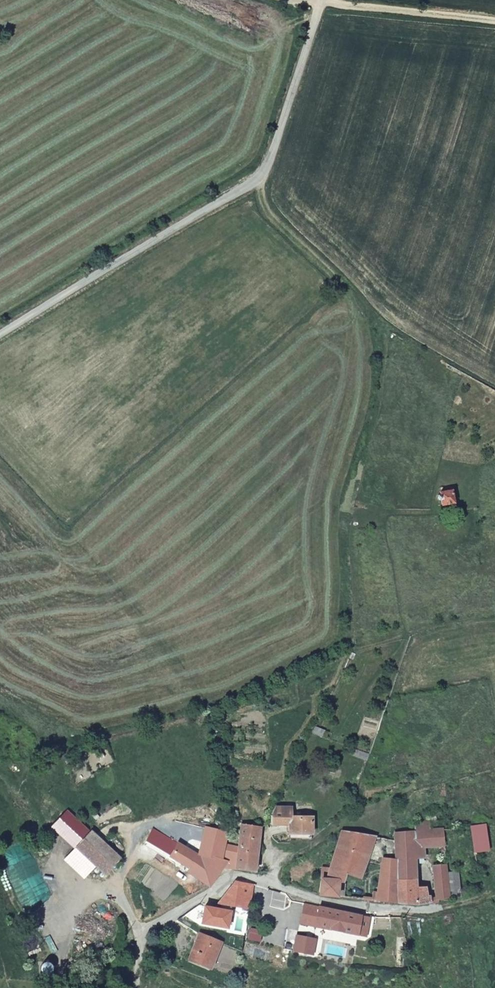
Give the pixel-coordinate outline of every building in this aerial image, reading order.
[(451,488),(435,491),(437,507),(454,505),(451,488)] [(271,816),(272,826),(287,826),(288,835),(310,833),(311,819),(290,820),(288,808),(275,808),(271,816)] [(51,827),(75,849),(93,830),(68,810),(51,827)] [(418,824),(419,832),(428,832),(428,823),(418,824)] [(241,825),(238,847),(234,870),(255,873),(261,828),(241,825)] [(474,852),(488,851),(485,827),(471,828),(474,852)] [(189,884),(198,891),(205,887),(225,868),(234,870),(238,847),(226,845),(227,834),(204,828),(199,844),(189,842),(183,849),(170,839),(160,850),(186,870),(185,872),(193,879),(189,884)] [(96,867),(105,875),(122,858),(93,830),(75,849),(96,867)] [(416,851),(424,851),(444,849),(443,830),(428,832),(419,832),(415,832),(416,851)] [(415,832),(394,834),(394,839),(395,861),(396,903),(416,905),(430,902),(430,894),(425,889),(417,889),(415,859),(425,858),(424,851),(416,851),(415,832)] [(377,849),(380,838),(339,833),(338,835),(324,880),(319,880),(319,895),(337,897),(339,885),(343,885),(345,876),(360,878),(369,847),(377,849)] [(96,867),(75,849),(64,859),(84,878),(96,867)] [(370,900),(396,903),(395,861),(382,860),(377,893),(371,893),(370,900)] [(434,867),(436,901),(459,895),(457,873),(447,874),(446,866),(434,867)] [(254,885),(234,881),(217,902),(250,910),(254,885)] [(303,903),(301,924),(358,936),(362,915),(303,903)] [(362,915),(358,936),(366,938),(371,917),(362,915)] [(263,929),(249,926),(246,941),(262,942),(263,929)] [(319,937),(297,933),(293,950),(316,956),(319,937)] [(187,960),(210,969),(222,943),(198,934),(187,960)]
